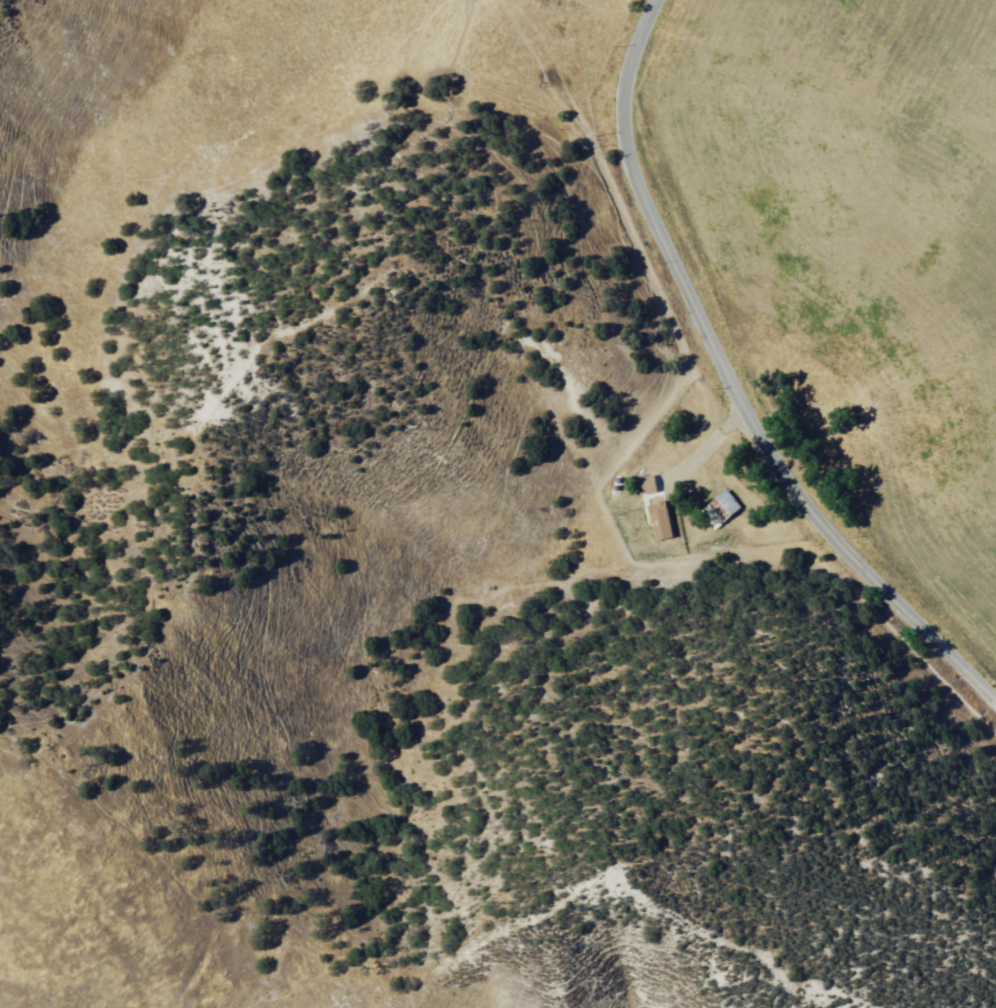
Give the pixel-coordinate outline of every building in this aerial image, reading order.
[(660,535),(652,496),(654,495),(649,471),(623,476),(627,494),(632,493),(641,539),(660,535)] [(686,510),(702,527),(728,504),(713,486),(686,510)]
